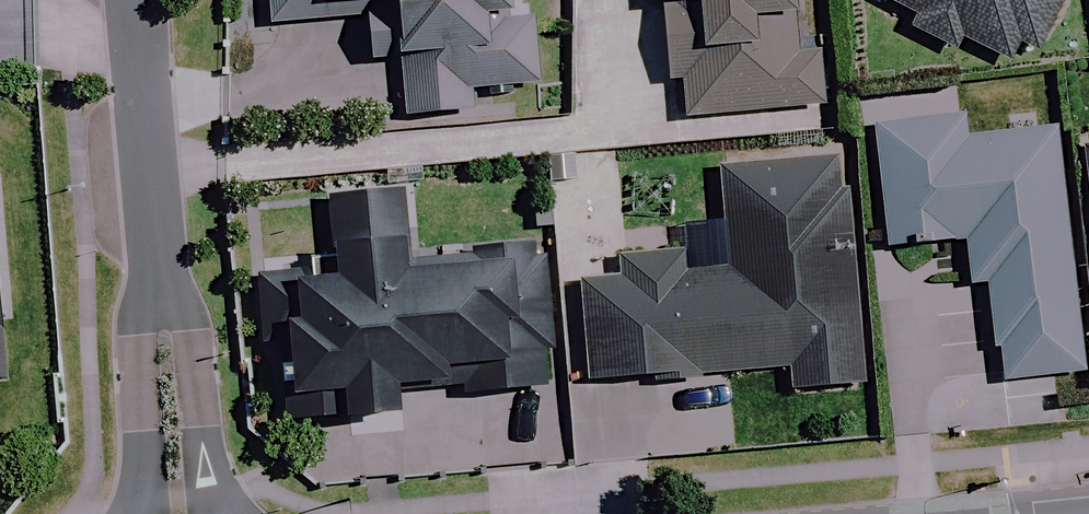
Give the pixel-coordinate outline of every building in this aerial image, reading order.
[(37,79),(32,0),(0,0),(0,82),(37,79)] [(522,0),(271,0),(273,27),(373,19),(376,63),(405,61),(410,117),(475,112),(473,93),(551,86),(545,21),(524,23),(522,0)] [(653,9),(668,8),(672,81),(688,80),(690,119),(826,112),(822,30),(792,31),(790,0),(652,0),(653,9)] [(918,18),(912,31),(958,54),(964,41),(1027,73),(1065,0),(883,0),(918,18)] [(972,141),(970,118),(880,128),(894,248),(969,239),(975,284),(989,283),(1001,382),(1088,372),(1061,130),(972,141)] [(844,257),(838,164),(727,171),(733,273),(687,276),(686,258),(619,262),(620,284),(587,286),(593,382),(792,370),(793,389),(861,385),(853,256),(844,257)] [(263,282),(266,352),(279,352),(279,364),(288,364),(290,423),(402,419),(401,389),(466,386),(467,394),(555,390),(550,253),(419,259),(417,196),(335,200),(338,262),(338,279),(263,282)] [(9,379),(0,278),(0,379),(9,379)]
